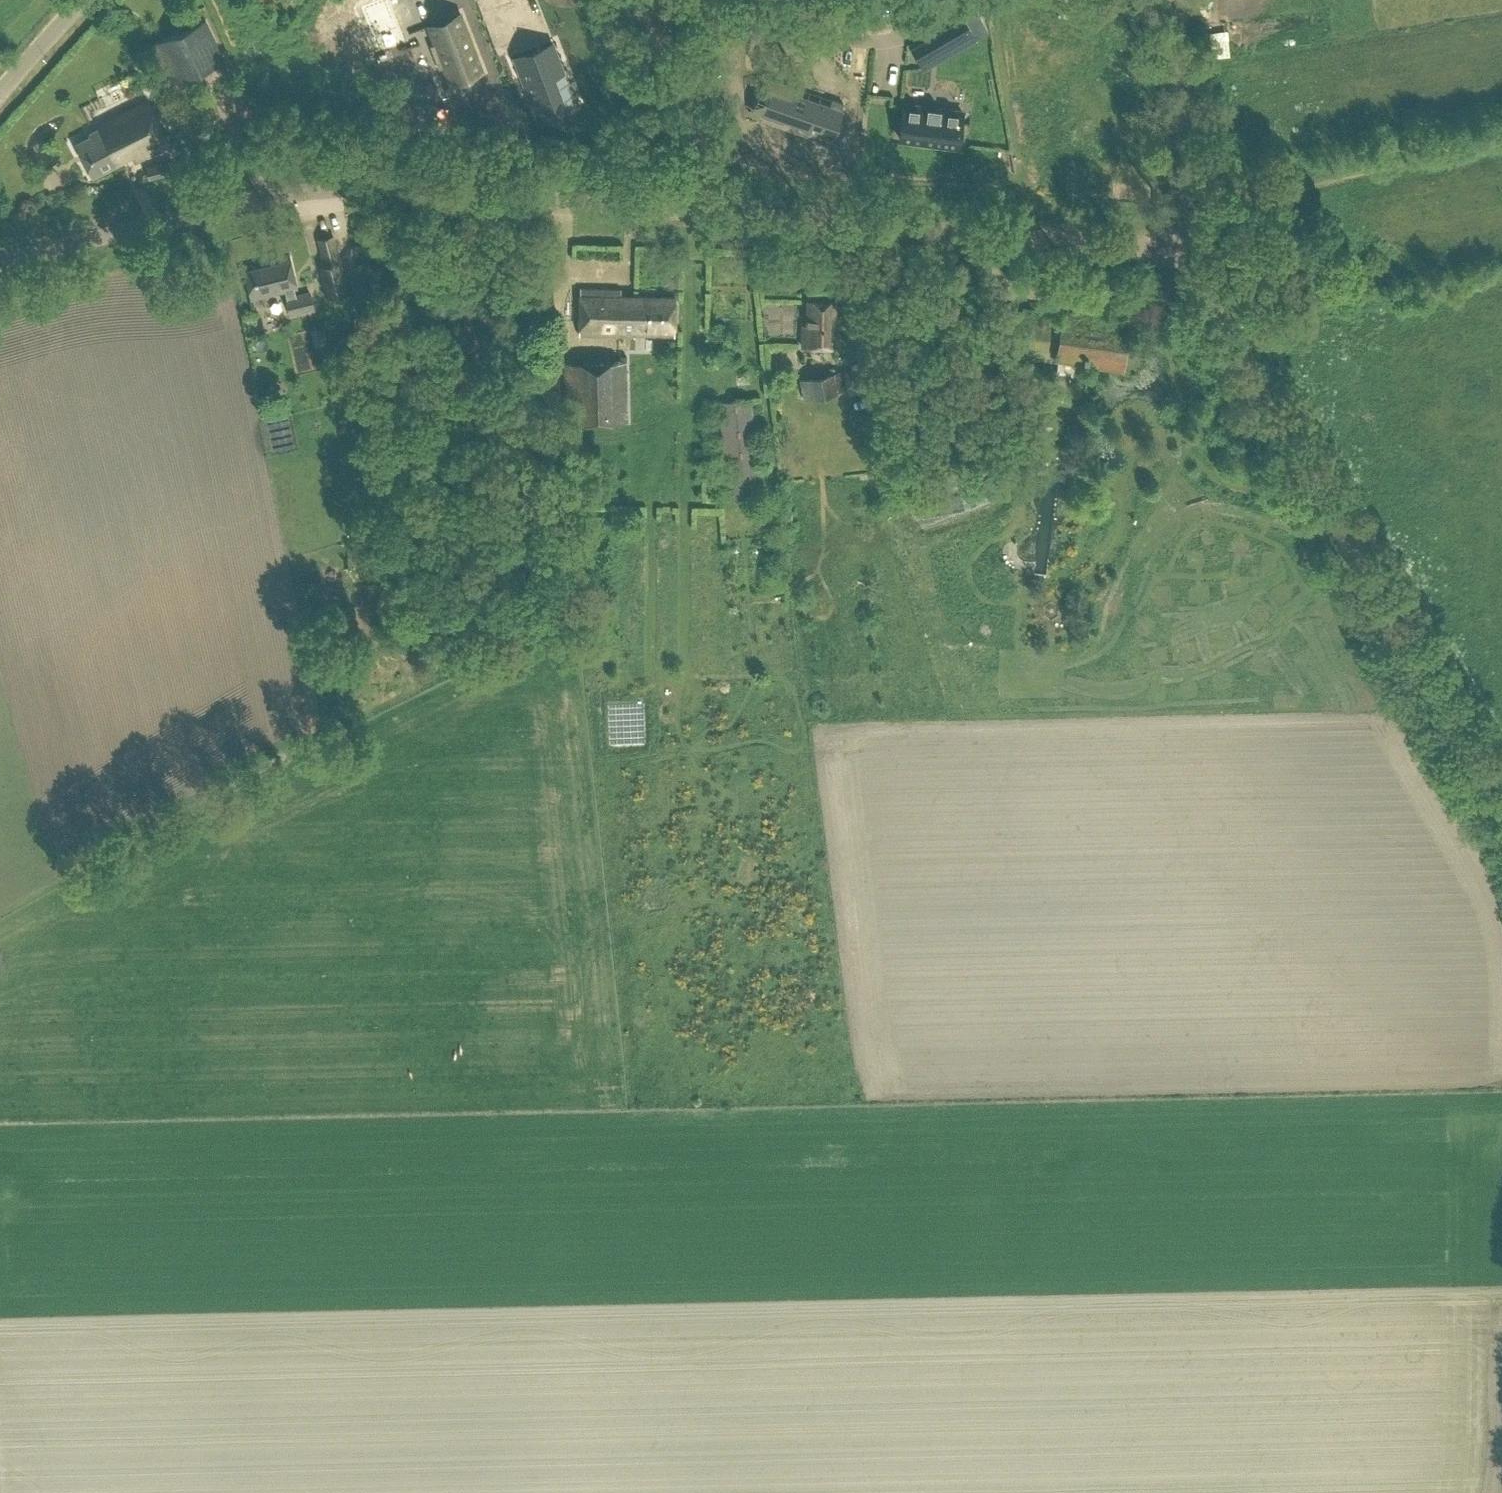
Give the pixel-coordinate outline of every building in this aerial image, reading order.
[(466,11),(437,22),(459,78),(488,67),(466,11)] [(224,59),(205,19),(147,45),(166,86),(224,59)] [(552,45),(516,59),(540,121),(576,107),(552,45)] [(753,104),(763,108),(761,114),(831,138),(835,128),(836,128),(840,119),(838,118),(842,108),(795,91),(791,96),(770,88),(770,89),(759,86),(753,104)] [(170,143),(148,99),(97,125),(98,127),(87,132),(89,135),(75,142),(91,176),(132,155),(134,161),(170,143)] [(962,112),(903,104),(899,136),(958,144),(962,112)] [(171,173),(168,160),(146,166),(149,179),(171,173)] [(349,291),(335,234),(317,238),(322,257),(318,266),(327,297),(349,291)] [(296,287),(288,254),(279,256),(280,262),(245,270),(252,298),(296,287)] [(621,289),(580,288),(579,335),(634,336),(635,334),(674,335),(675,296),(621,295),(621,289)] [(314,308),(310,291),(285,297),(289,313),(314,308)] [(836,300),(807,299),(807,324),(803,324),(802,347),(839,347),(839,324),(835,324),(836,300)] [(1054,361),(1122,369),(1127,325),(1116,323),(1117,316),(1098,314),(1098,309),(1076,306),(1075,311),(1060,310),(1054,361)] [(627,420),(627,362),(564,362),(564,421),(627,420)] [(877,387),(872,365),(845,372),(849,394),(877,387)] [(839,371),(799,379),(803,398),(843,390),(839,371)] [(761,494),(750,398),(717,401),(728,498),(761,494)]
